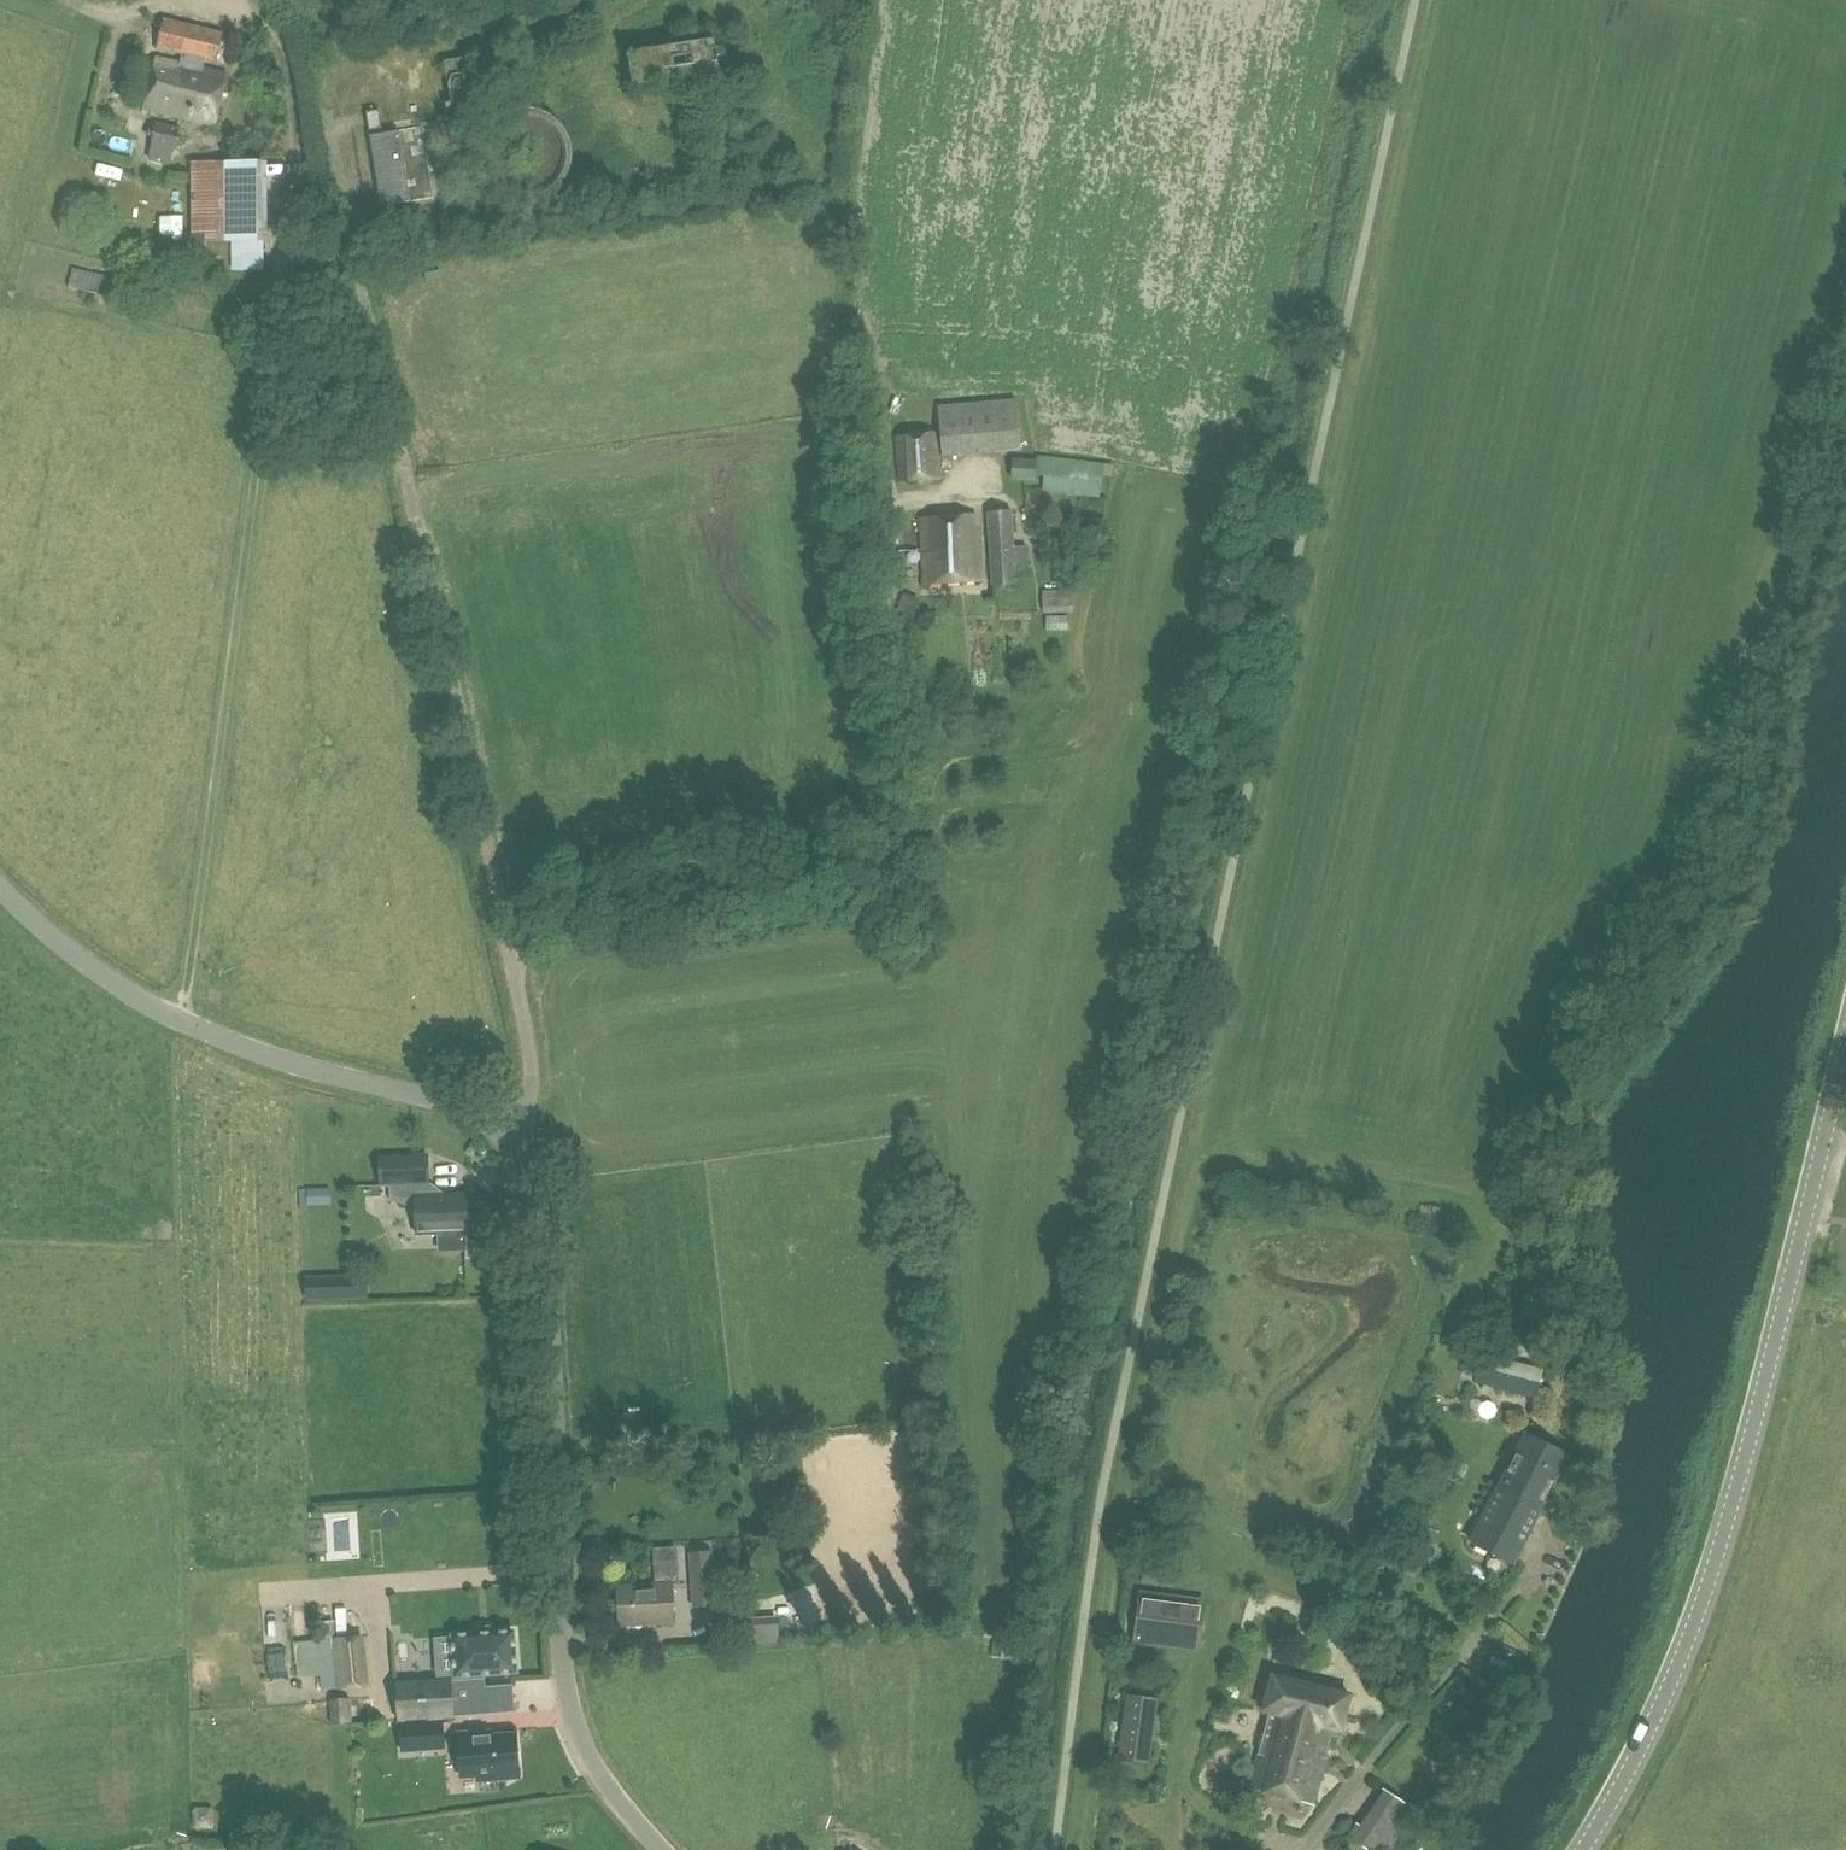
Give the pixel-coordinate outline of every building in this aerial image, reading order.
[(222,36),(165,22),(159,45),(216,59),(222,36)] [(715,39),(628,53),(633,87),(694,77),(697,94),(724,90),(720,64),(726,63),(723,46),(716,47),(715,39)] [(214,125),(227,74),(157,57),(144,108),(214,125)] [(471,102),(468,80),(479,78),(476,57),(445,61),(452,105),(471,102)] [(479,140),(479,142),(478,145),(482,169),(479,169),(480,172),(481,174),(482,176),(483,178),(484,180),(485,182),(486,184),(488,186),(489,187),(491,189),(493,191),(494,192),(496,194),(498,195),(500,196),(502,197),(504,198),(506,199),(508,200),(511,201),(513,201),(515,202),(517,202),(520,203),(522,203),(524,203),(527,203),(529,203),(531,202),(533,202),(536,202),(538,201),(540,200),(542,199),(544,199),(546,198),(548,196),(550,195),(552,194),(554,193),(556,191),(558,190),(559,188),(561,186),(562,184),(564,183),(565,181),(566,179),(567,177),(568,174),(569,172),(570,170),(570,168),(571,166),(572,163),(572,161),(572,159),(572,157),(572,154),(572,152),(572,150),(572,147),(571,145),(571,143),(570,140),(569,138),(568,136),(567,134),(566,132),(565,130),(564,128),(562,126),(561,124),(559,123),(558,121),(556,119),(554,118),(552,116),(550,115),(548,114),(546,113),(544,112),(542,111),(540,110),(537,109),(535,109),(533,108),(531,108),(528,108),(526,108),(524,108),(521,108),(519,108),(517,108),(514,109),(512,109),(510,110),(508,111),(505,112),(503,113),(501,114),(499,115),(497,116),(495,118),(494,119),(492,121),(490,122),(489,124),(487,126),(486,128),(484,130),(483,132),(482,134),(481,136),(480,138),(479,140)] [(186,171),(193,139),(180,136),(176,153),(170,152),(171,148),(175,149),(180,128),(155,122),(151,144),(155,145),(154,148),(148,147),(144,161),(186,171)] [(422,127),(369,135),(381,206),(433,197),(422,127)] [(233,240),(263,240),(267,240),(267,163),(241,163),(194,162),(193,229),(193,240),(233,240)] [(116,278),(73,268),(69,286),(112,297),(116,278)] [(1016,398),(939,405),(943,453),(1020,447),(1016,398)] [(936,432),(895,435),(899,480),(940,477),(936,432)] [(1033,474),(1046,476),(1045,489),(1099,496),(1102,463),(1035,455),(1033,474)] [(1026,546),(1014,547),(1011,511),(988,512),(992,584),(1016,583),(1015,563),(1027,562),(1026,546)] [(979,579),(975,514),(922,517),(926,583),(979,579)] [(1043,591),(1043,611),(1072,610),(1072,591),(1043,591)] [(428,1153),(381,1155),(382,1186),(390,1186),(391,1196),(416,1195),(418,1233),(437,1232),(438,1253),(467,1252),(466,1231),(468,1231),(466,1193),(430,1194),(428,1153)] [(308,1190),(309,1204),(331,1204),(331,1190),(308,1190)] [(356,1288),(353,1267),(337,1269),(340,1290),(356,1288)] [(338,1295),(337,1276),(307,1277),(308,1296),(338,1295)] [(1544,1368),(1481,1351),(1472,1382),(1536,1399),(1544,1368)] [(1511,1563),(1566,1454),(1527,1434),(1472,1543),(1511,1563)] [(709,1547),(689,1548),(693,1612),(718,1611),(718,1605),(713,1606),(709,1547)] [(671,1583),(618,1586),(620,1625),(673,1622),(671,1583)] [(1132,1642),(1199,1651),(1206,1597),(1139,1588),(1132,1642)] [(275,1614),(276,1640),(300,1639),(298,1613),(275,1614)] [(776,1617),(737,1619),(738,1642),(777,1639),(776,1617)] [(437,1676),(451,1675),(452,1678),(485,1676),(518,1674),(515,1629),(449,1633),(449,1636),(434,1637),(437,1676)] [(369,1687),(364,1636),(332,1639),(337,1690),(369,1687)] [(1350,1695),(1272,1674),(1263,1710),(1270,1712),(1250,1787),(1313,1803),(1331,1735),(1337,1737),(1339,1729),(1341,1730),(1350,1695)] [(485,1678),(451,1680),(454,1716),(517,1712),(517,1710),(514,1710),(512,1685),(486,1686),(485,1678)] [(451,1680),(396,1684),(399,1719),(399,1720),(454,1716),(451,1680)] [(1148,1763),(1157,1697),(1125,1692),(1116,1759),(1148,1763)] [(351,1722),(350,1698),(331,1699),(332,1723),(351,1722)] [(402,1725),(403,1750),(444,1747),(442,1722),(402,1725)] [(459,1732),(462,1776),(496,1773),(497,1778),(519,1776),(516,1733),(476,1735),(476,1731),(459,1732)] [(1341,1831),(1367,1849),(1391,1849),(1418,1811),(1375,1782),(1341,1831)]
